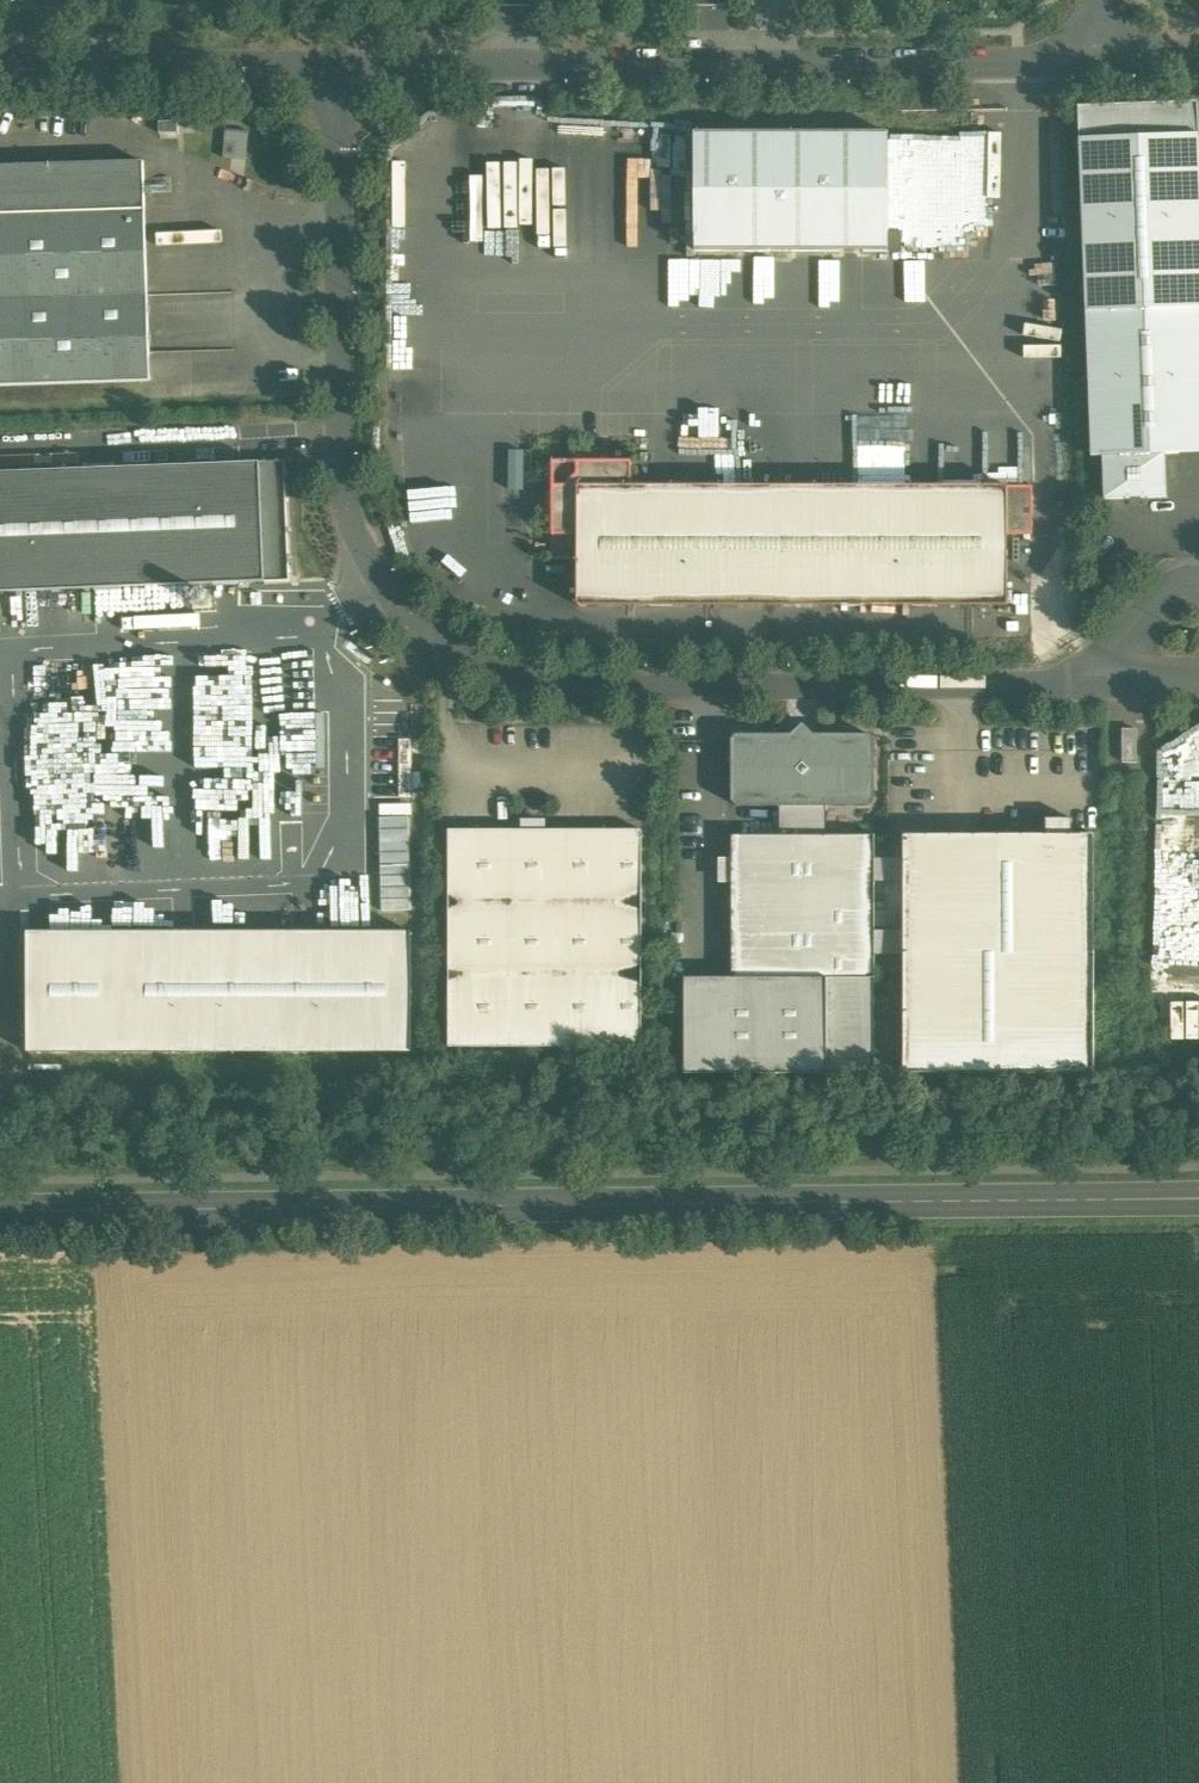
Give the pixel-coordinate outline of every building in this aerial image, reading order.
[(1078,106),(1079,139),(1198,135),(1198,131),(1198,102),(1078,106)] [(177,121),(159,122),(159,134),(178,133),(177,121)] [(224,153),(246,156),(249,131),(227,129),(224,153)] [(890,133),(694,134),(695,253),(891,253),(890,133)] [(1079,139),(1086,312),(1198,308),(1198,135),(1079,139)] [(0,166),(0,215),(145,211),(143,162),(0,166)] [(0,215),(0,386),(150,381),(145,211),(0,215)] [(1086,312),(1091,456),(1090,456),(1090,457),(1102,456),(1164,454),(1198,452),(1198,308),(1086,312)] [(1164,454),(1102,456),(1104,499),(1129,498),(1129,494),(1141,494),(1141,498),(1166,497),(1164,454)] [(284,461),(259,462),(264,582),(289,581),(284,461)] [(632,461),(553,461),(553,559),(578,559),(578,486),(632,486),(632,461)] [(0,473),(0,592),(264,582),(259,462),(0,473)] [(632,486),(578,486),(578,559),(578,606),(1007,606),(1007,535),(1007,486),(632,486)] [(1032,486),(1007,486),(1007,535),(1033,535),(1032,486)] [(1077,601),(1058,602),(1059,614),(1077,613),(1077,601)] [(82,731),(107,728),(101,678),(107,677),(104,653),(53,659),(63,737),(55,738),(51,711),(34,713),(39,754),(56,751),(56,745),(83,742),(82,731)] [(869,734),(814,734),(803,723),(791,734),(736,734),(731,739),(731,801),(736,806),(779,806),(826,806),(869,806),(874,801),(874,739),(869,734)] [(1161,742),(1154,1001),(1165,1008),(1164,1046),(1169,1038),(1170,1001),(1198,1002),(1198,725),(1161,742)] [(1123,763),(1137,763),(1137,729),(1123,729),(1123,763)] [(826,806),(779,806),(779,835),(826,835),(826,806)] [(411,908),(408,814),(377,815),(380,909),(411,908)] [(1071,819),(1045,819),(1045,835),(1071,834),(1071,819)] [(641,830),(448,830),(448,1047),(642,1047),(641,830)] [(1045,835),(903,835),(903,861),(903,952),(903,1073),(1094,1073),(1094,834),(1073,834),(1071,834),(1045,835)] [(779,835),(731,835),(731,977),(731,978),(874,978),(874,952),(874,861),(874,835),(826,835),(779,835)] [(903,861),(874,861),(874,952),(903,952),(903,861)] [(415,930),(113,930),(113,903),(88,903),(88,929),(37,929),(37,1050),(415,1050),(415,930)] [(874,978),(731,978),(731,977),(683,977),(683,1073),(874,1073),(874,978)]
